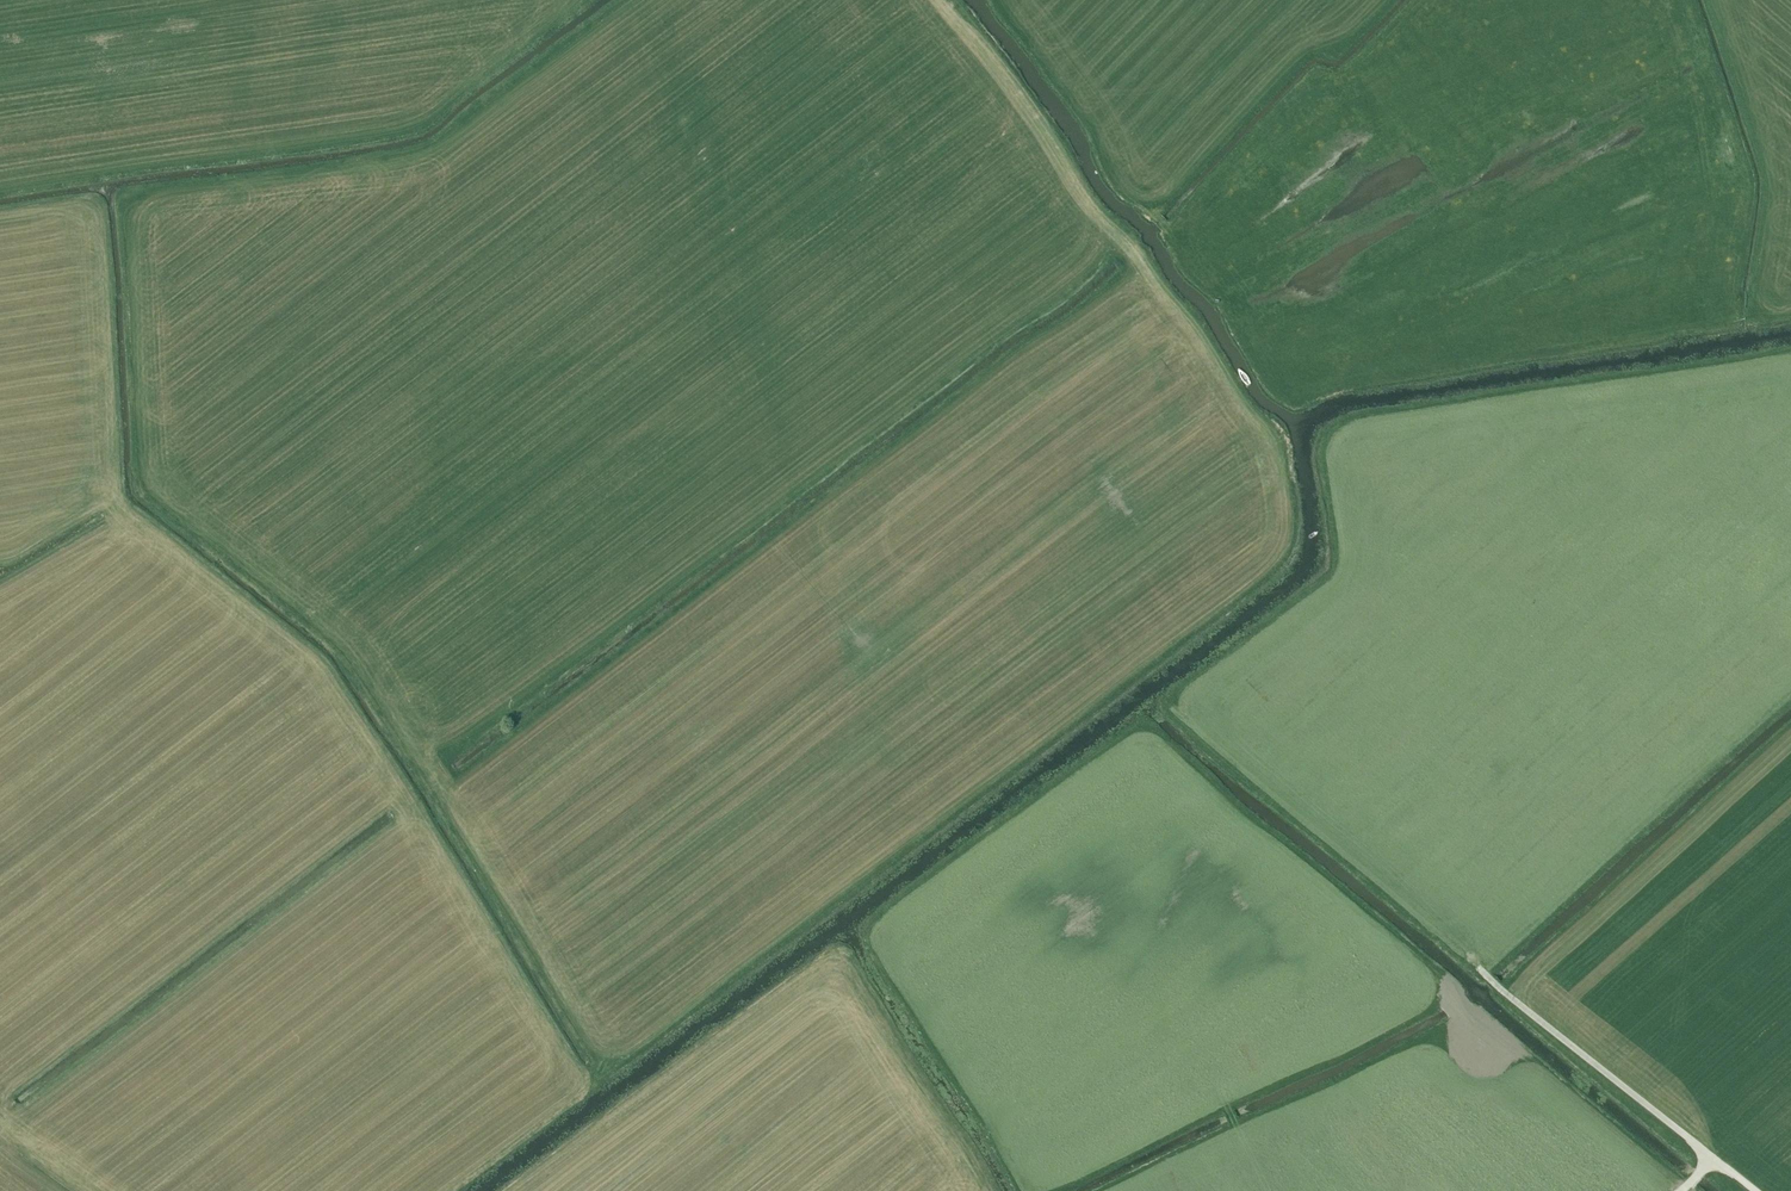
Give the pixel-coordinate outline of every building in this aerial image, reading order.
[(1682,1157),(1676,1166),(1688,1175),(1695,1166),(1682,1157)] [(1708,1190),(1729,1190),(1705,1175),(1699,1185),(1708,1190)]
